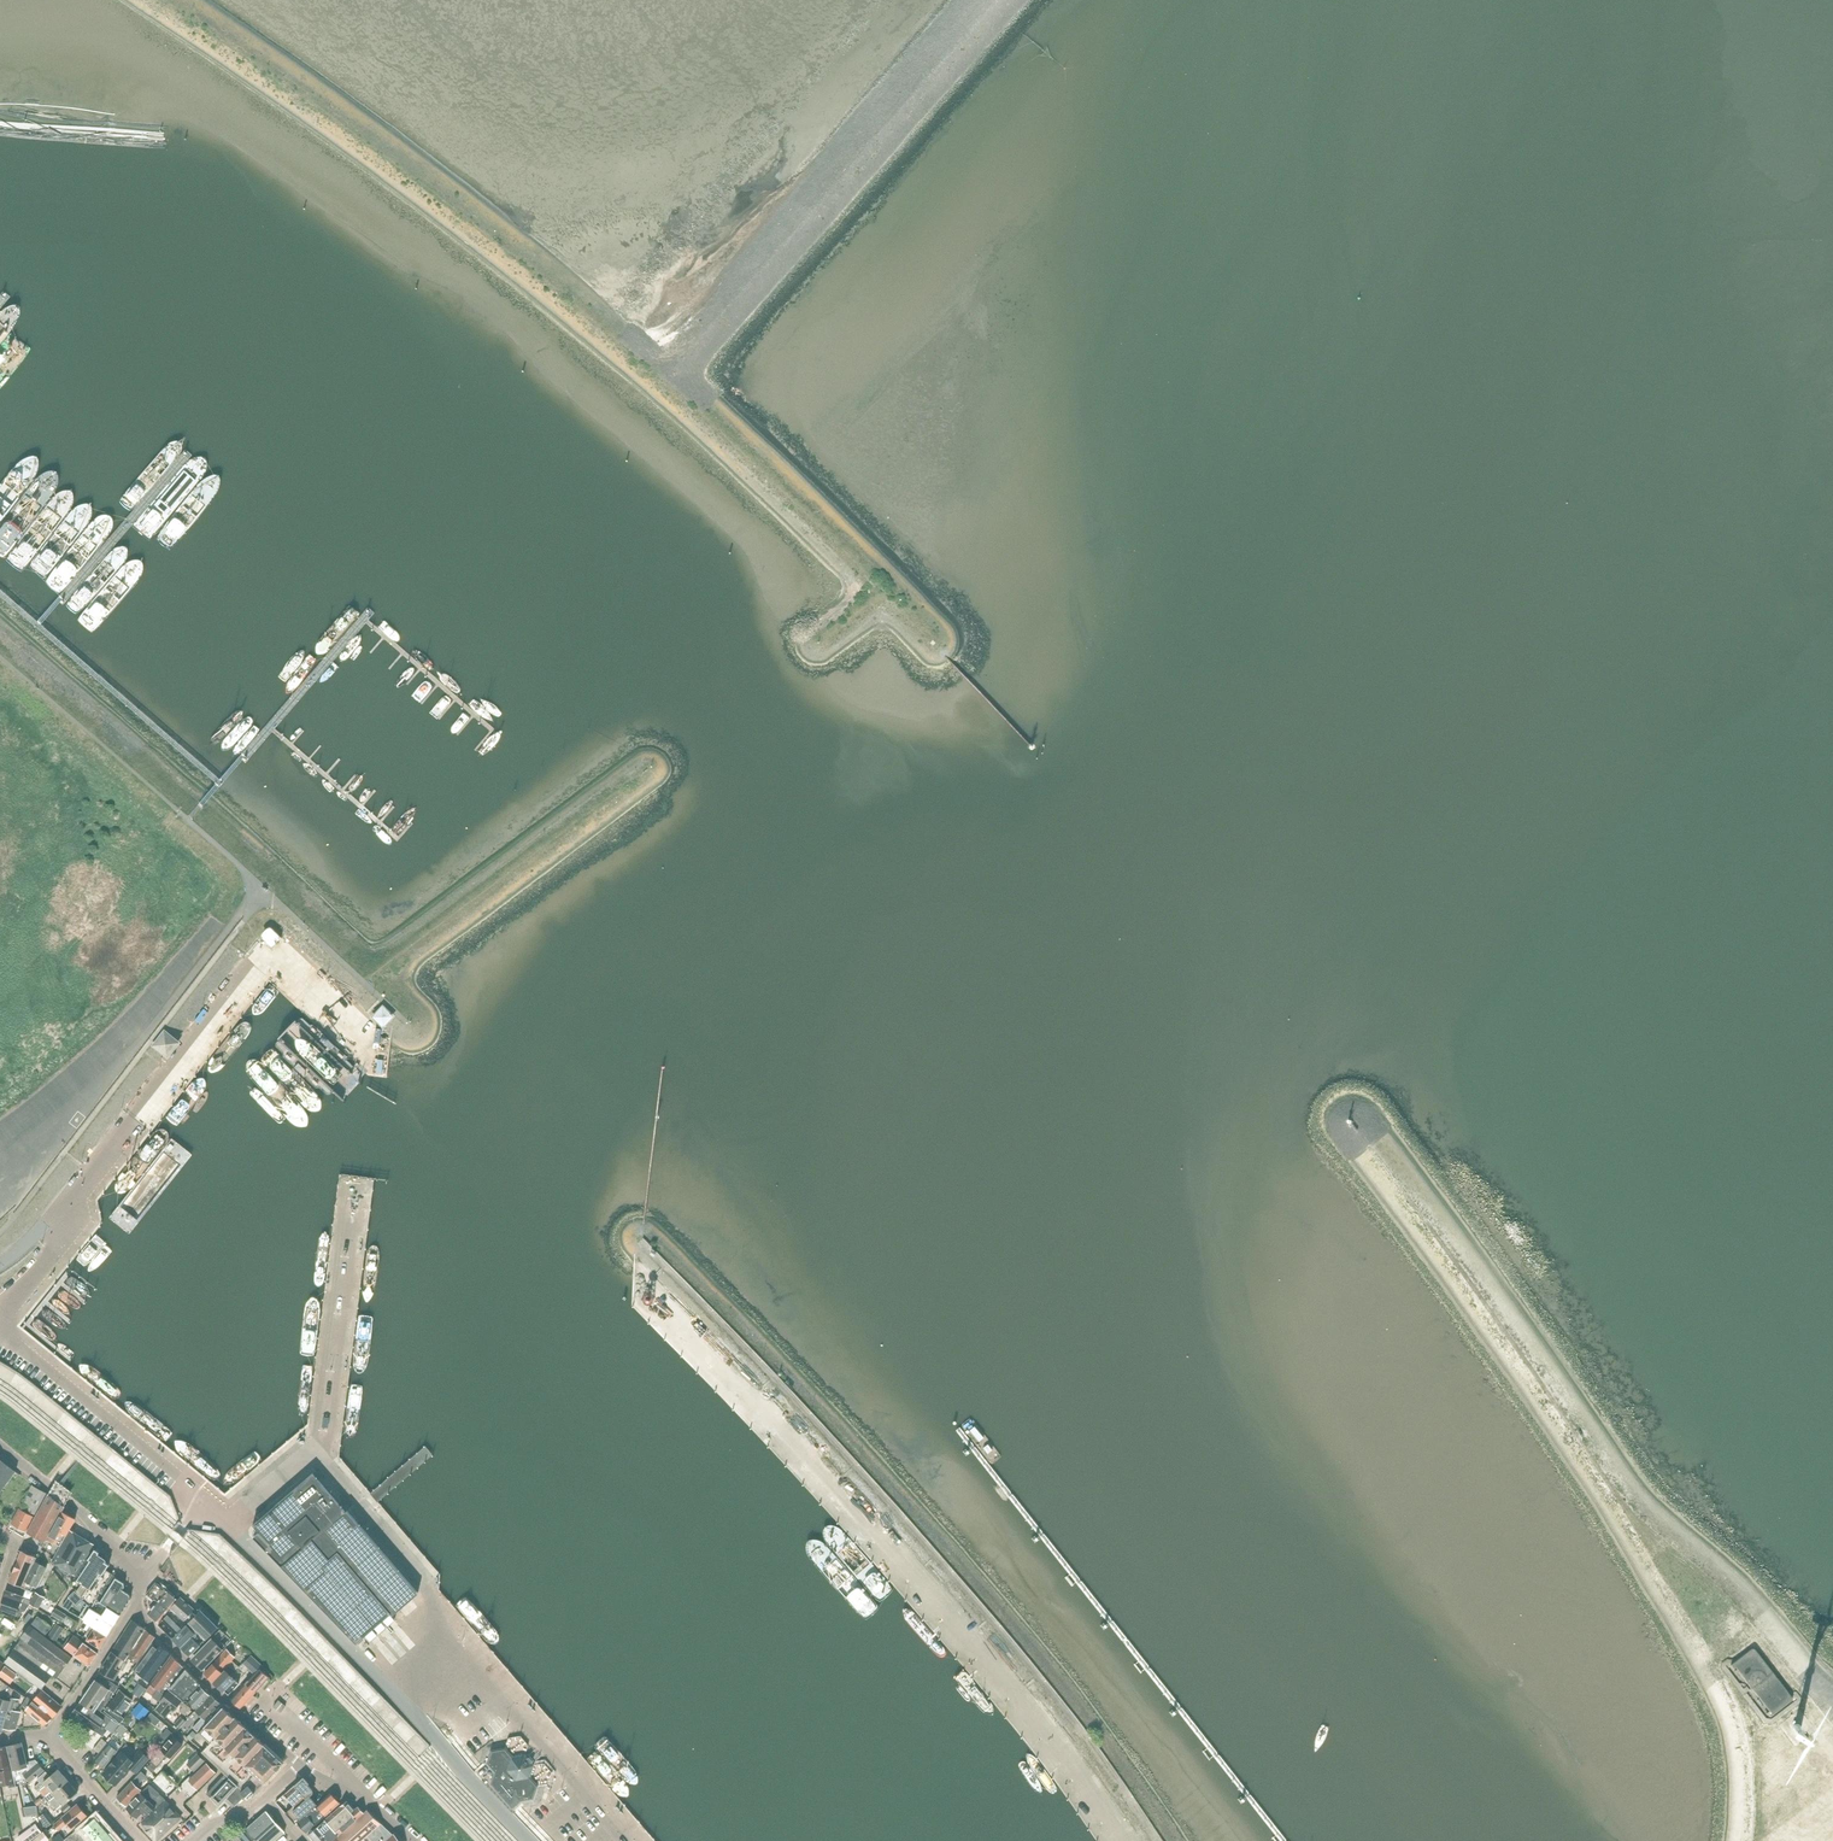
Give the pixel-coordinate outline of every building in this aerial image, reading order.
[(383,1006),(374,1016),(384,1026),(393,1016),(383,1006)] [(165,1033),(156,1045),(168,1055),(178,1043),(165,1033)] [(69,1248),(85,1229),(79,1224),(63,1242),(69,1248)] [(651,1293),(650,1293),(648,1293),(647,1294),(646,1295),(645,1297),(645,1298),(645,1299),(646,1301),(647,1302),(648,1303),(649,1303),(651,1303),(652,1302),(654,1301),(654,1300),(655,1298),(654,1297),(654,1295),(653,1294),(651,1293)] [(22,1346),(33,1356),(42,1345),(31,1335),(29,1337),(21,1329),(16,1335),(25,1343),(22,1346)] [(131,1434),(137,1431),(131,1421),(126,1424),(131,1434)] [(16,1472),(0,1460),(0,1493),(16,1472)] [(419,1593),(347,1510),(346,1512),(313,1473),(253,1525),(260,1532),(253,1538),(357,1643),(392,1613),(393,1615),(419,1593)] [(36,1515),(48,1493),(33,1485),(21,1506),(36,1515)] [(180,1508),(183,1495),(175,1493),(176,1488),(166,1485),(164,1491),(169,1492),(166,1504),(180,1508)] [(64,1506),(54,1499),(48,1494),(42,1506),(27,1532),(30,1533),(31,1532),(46,1540),(64,1506)] [(12,1523),(27,1531),(35,1517),(20,1508),(12,1523)] [(61,1545),(76,1519),(63,1512),(48,1538),(61,1545)] [(77,1576),(95,1545),(71,1530),(53,1561),(77,1576)] [(100,1552),(96,1549),(76,1579),(89,1587),(82,1598),(92,1608),(113,1575),(107,1570),(110,1565),(105,1562),(105,1559),(98,1555),(100,1552)] [(22,1585),(35,1561),(37,1557),(24,1551),(10,1580),(22,1585)] [(31,1590),(34,1584),(38,1586),(47,1568),(35,1561),(22,1585),(31,1590)] [(116,1578),(113,1575),(92,1608),(103,1616),(108,1607),(121,1615),(131,1599),(130,1595),(123,1590),(125,1586),(125,1583),(116,1578)] [(170,1586),(167,1590),(163,1586),(156,1582),(146,1594),(154,1600),(155,1599),(158,1601),(148,1613),(159,1622),(178,1599),(177,1599),(180,1595),(170,1586)] [(25,1599),(23,1598),(26,1589),(9,1583),(5,1596),(30,1605),(30,1604),(32,1600),(26,1598),(25,1599)] [(32,1600),(30,1604),(38,1608),(44,1597),(36,1592),(32,1600)] [(29,1605),(30,1605),(5,1596),(0,1610),(17,1615),(21,1605),(23,1606),(22,1610),(26,1611),(29,1605)] [(194,1609),(181,1598),(180,1597),(171,1608),(185,1620),(193,1611),(194,1609)] [(69,1598),(64,1606),(69,1609),(74,1601),(69,1598)] [(87,1605),(80,1618),(85,1621),(85,1622),(91,1626),(107,1637),(121,1615),(108,1607),(103,1616),(92,1608),(87,1605)] [(67,1614),(57,1609),(53,1615),(63,1621),(67,1614)] [(218,1628),(201,1611),(198,1609),(194,1612),(193,1611),(185,1620),(189,1623),(187,1625),(173,1639),(189,1655),(207,1639),(218,1628)] [(159,1624),(172,1638),(182,1628),(169,1615),(159,1624)] [(37,1619),(31,1626),(45,1636),(52,1626),(38,1616),(36,1618),(37,1619)] [(145,1629),(133,1619),(100,1670),(100,1671),(106,1675),(107,1674),(115,1679),(119,1673),(118,1672),(125,1661),(126,1661),(145,1629)] [(56,1640),(61,1632),(64,1628),(57,1624),(49,1636),(56,1640)] [(64,1669),(71,1656),(45,1636),(31,1626),(22,1637),(64,1669)] [(88,1632),(84,1638),(99,1648),(103,1642),(107,1637),(91,1626),(88,1632)] [(225,1648),(226,1646),(221,1640),(226,1634),(221,1629),(214,1637),(200,1651),(202,1653),(195,1660),(204,1669),(225,1648)] [(137,1663),(143,1655),(155,1638),(145,1630),(128,1658),(137,1663)] [(72,1655),(88,1666),(98,1654),(75,1636),(70,1643),(67,1640),(63,1646),(73,1654),(72,1655)] [(57,1679),(64,1669),(22,1637),(16,1648),(52,1675),(57,1679)] [(171,1654),(158,1644),(157,1645),(153,1643),(134,1669),(151,1682),(171,1654)] [(16,1648),(14,1650),(11,1647),(7,1652),(10,1655),(5,1662),(42,1690),(52,1675),(16,1648)] [(1801,1698),(1797,1692),(1794,1692),(1791,1694),(1756,1649),(1752,1648),(1738,1659),(1727,1659),(1723,1662),(1722,1667),(1765,1721),(1773,1723),(1799,1702),(1800,1701),(1801,1698)] [(223,1673),(222,1672),(235,1657),(227,1650),(214,1665),(213,1664),(204,1672),(214,1683),(223,1673)] [(252,1654),(245,1662),(250,1667),(257,1659),(252,1654)] [(171,1688),(186,1669),(172,1656),(151,1683),(158,1689),(154,1695),(160,1700),(164,1694),(165,1695),(171,1688)] [(235,1678),(244,1669),(238,1662),(228,1672),(235,1678)] [(0,1674),(0,1676),(5,1679),(12,1670),(6,1665),(0,1674)] [(188,1696),(185,1693),(190,1688),(194,1691),(201,1684),(186,1669),(171,1688),(182,1697),(185,1700),(188,1696)] [(246,1683),(256,1692),(269,1678),(259,1669),(246,1683)] [(235,1679),(235,1680),(225,1672),(223,1673),(214,1683),(224,1692),(225,1690),(229,1694),(239,1683),(235,1679)] [(105,1678),(98,1674),(97,1677),(92,1684),(111,1697),(114,1693),(118,1687),(105,1678)] [(981,1678),(977,1683),(985,1689),(989,1684),(981,1678)] [(14,1689),(3,1681),(1,1689),(0,1692),(0,1730),(2,1731),(3,1728),(9,1709),(10,1705),(12,1697),(13,1692),(14,1689)] [(140,1696),(146,1688),(139,1683),(133,1692),(140,1696)] [(254,1695),(256,1692),(246,1683),(232,1699),(242,1709),(245,1705),(248,1707),(257,1697),(254,1695)] [(83,1698),(102,1711),(111,1697),(92,1684),(83,1698)] [(198,1709),(210,1695),(200,1687),(188,1700),(198,1709)] [(34,1700),(54,1717),(62,1707),(42,1691),(34,1700)] [(121,1715),(133,1700),(121,1691),(105,1711),(121,1723),(125,1718),(121,1715)] [(167,1717),(173,1710),(174,1711),(180,1705),(183,1707),(180,1711),(186,1716),(192,1709),(169,1691),(161,1701),(162,1701),(157,1708),(167,1717)] [(201,1728),(207,1721),(206,1719),(221,1704),(212,1695),(197,1710),(204,1717),(194,1727),(198,1731),(201,1728)] [(12,1697),(10,1705),(9,1709),(17,1711),(20,1700),(12,1697)] [(34,1700),(31,1698),(28,1697),(23,1705),(28,1708),(26,1711),(44,1726),(54,1717),(34,1700)] [(113,1719),(102,1711),(83,1698),(79,1703),(72,1714),(97,1732),(103,1736),(108,1730),(106,1727),(113,1719)] [(273,1707),(280,1713),(285,1706),(278,1701),(273,1707)] [(225,1775),(222,1778),(207,1794),(220,1806),(227,1798),(235,1805),(245,1796),(248,1800),(264,1784),(284,1764),(235,1717),(234,1718),(223,1708),(199,1733),(210,1744),(202,1752),(225,1775)] [(9,1709),(3,1728),(17,1729),(21,1713),(9,1709)] [(140,1717),(156,1729),(161,1723),(145,1711),(140,1717)] [(180,1729),(187,1720),(182,1716),(175,1724),(180,1729)] [(122,1735),(128,1728),(122,1723),(116,1730),(122,1735)] [(1794,1728),(1794,1729),(1795,1730),(1795,1731),(1797,1732),(1798,1732),(1800,1731),(1801,1731),(1802,1729),(1802,1728),(1802,1726),(1801,1725),(1800,1724),(1799,1723),(1797,1723),(1796,1724),(1795,1725),(1794,1726),(1794,1728)] [(168,1728),(161,1735),(168,1741),(174,1733),(168,1728)] [(84,1731),(80,1735),(87,1742),(91,1737),(84,1731)] [(192,1731),(187,1737),(190,1740),(195,1734),(192,1731)] [(171,1758),(183,1745),(174,1736),(154,1757),(151,1761),(157,1767),(168,1755),(171,1758)] [(95,1737),(88,1747),(92,1750),(100,1740),(95,1737)] [(112,1738),(108,1743),(107,1743),(108,1742),(103,1738),(97,1745),(94,1748),(99,1753),(95,1759),(105,1767),(117,1751),(117,1750),(121,1745),(112,1738)] [(44,1770),(37,1761),(27,1764),(22,1743),(8,1747),(14,1770),(22,1768),(23,1771),(30,1781),(44,1770)] [(16,1787),(12,1766),(11,1766),(7,1747),(0,1748),(0,1768),(8,1767),(9,1770),(5,1771),(0,1772),(0,1780),(2,1790),(9,1788),(16,1787)] [(131,1758),(123,1750),(102,1773),(116,1786),(124,1777),(125,1778),(130,1772),(129,1771),(132,1768),(137,1773),(151,1758),(140,1748),(131,1758)] [(513,1807),(520,1800),(533,1798),(537,1786),(529,1777),(533,1766),(525,1756),(513,1758),(505,1749),(493,1751),(489,1763),(496,1772),(493,1784),(513,1807)] [(198,1753),(187,1764),(195,1771),(205,1761),(198,1753)] [(151,1761),(146,1766),(146,1767),(152,1772),(157,1767),(151,1761)] [(198,1789),(215,1773),(207,1764),(189,1781),(198,1789)] [(152,1772),(146,1767),(142,1771),(151,1778),(155,1774),(152,1772)] [(40,1781),(34,1787),(38,1791),(46,1784),(51,1791),(53,1793),(68,1780),(59,1769),(51,1776),(47,1771),(38,1778),(40,1781)] [(140,1783),(146,1776),(141,1771),(117,1797),(126,1806),(141,1790),(134,1784),(137,1780),(140,1783)] [(294,1805),(287,1812),(286,1813),(295,1823),(316,1804),(309,1796),(311,1794),(312,1790),(307,1784),(309,1783),(303,1777),(284,1795),(294,1805)] [(53,1793),(51,1791),(44,1798),(47,1802),(55,1795),(63,1804),(78,1791),(68,1780),(53,1793)] [(165,1799),(160,1793),(150,1784),(142,1793),(141,1792),(127,1807),(137,1817),(145,1809),(148,1812),(155,1805),(156,1807),(165,1799)] [(320,1821),(325,1816),(339,1803),(338,1801),(338,1799),(336,1796),(334,1797),(330,1793),(316,1806),(310,1810),(298,1822),(307,1832),(320,1821)] [(181,1817),(165,1800),(142,1822),(147,1828),(146,1830),(156,1840),(181,1817)] [(363,1812),(358,1807),(354,1810),(347,1801),(325,1820),(319,1825),(308,1835),(314,1840),(331,1840),(338,1834),(363,1812)] [(65,1812),(72,1807),(68,1803),(62,1809),(65,1812)] [(37,1805),(24,1807),(26,1815),(38,1814),(37,1805)] [(72,1829),(87,1816),(78,1806),(55,1825),(59,1830),(67,1824),(72,1829)] [(246,1829),(255,1839),(253,1840),(274,1840),(285,1832),(266,1811),(246,1829)] [(380,1823),(367,1811),(334,1840),(361,1840),(367,1835),(381,1823),(380,1823)] [(97,1816),(82,1829),(90,1837),(104,1825),(97,1816)] [(392,1834),(381,1823),(367,1835),(372,1840),(385,1840),(392,1834)] [(18,1837),(21,1840),(30,1840),(37,1836),(42,1832),(36,1824),(31,1828),(18,1837)] [(90,1837),(93,1840),(102,1840),(111,1833),(104,1825),(90,1837)] [(253,1840),(255,1839),(246,1829),(241,1834),(247,1840),(253,1840)] [(50,1840),(43,1832),(32,1840),(33,1840),(48,1840),(50,1840)] [(102,1840),(118,1840),(111,1833),(102,1840)]
